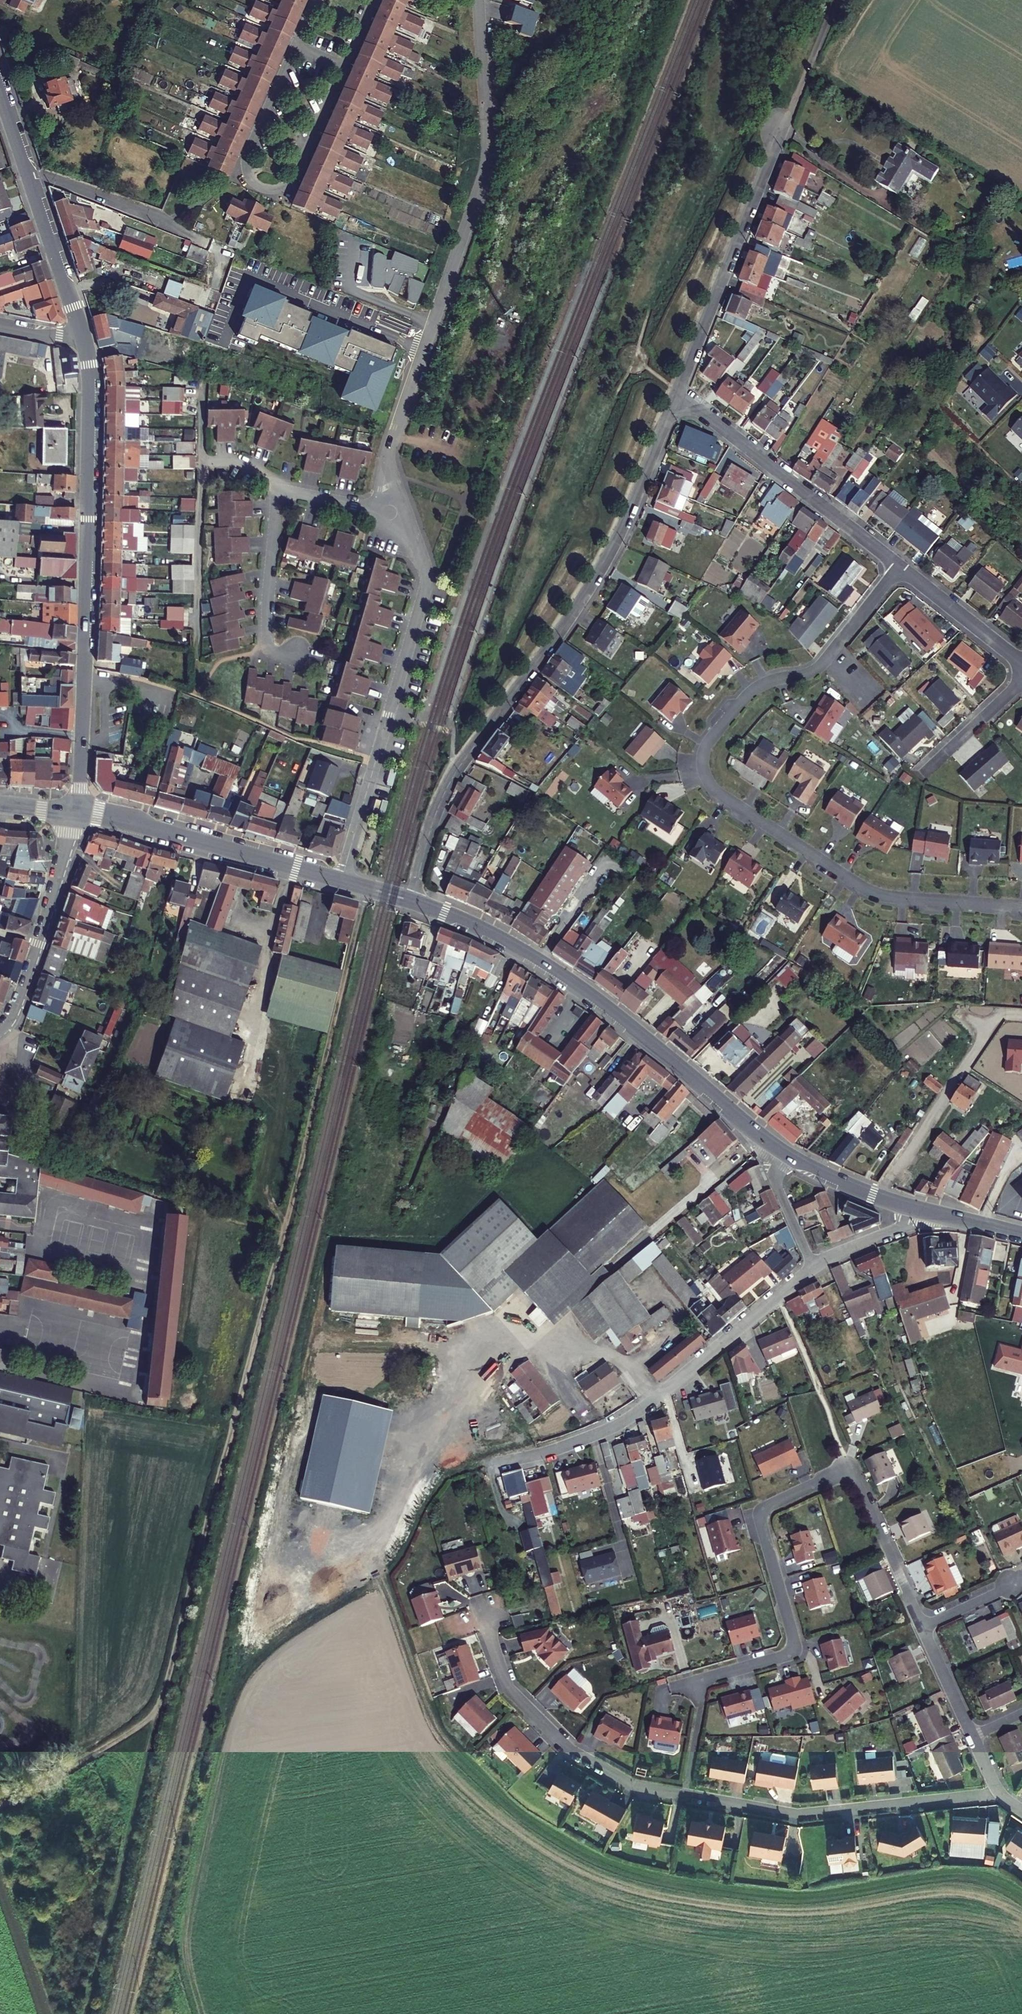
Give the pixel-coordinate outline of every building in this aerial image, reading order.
[(28,5),(34,8),(37,0),(13,0),(10,8),(24,14),(28,5)] [(304,4),(296,0),(282,0),(279,7),(299,15),(304,4)] [(404,8),(387,0),(383,0),(378,11),(420,29),(423,22),(406,15),(405,17),(401,15),(404,8)] [(427,13),(431,5),(418,0),(387,0),(404,8),(407,1),(411,3),(411,5),(427,13)] [(273,10),(255,1),(252,8),(294,27),(299,15),(279,7),(276,14),(272,12),(273,10)] [(30,17),(34,8),(28,5),(24,14),(30,17)] [(289,39),(294,27),(252,8),(249,15),(267,23),(268,21),(272,23),(269,30),(289,39)] [(519,36),(530,39),(537,19),(535,18),(537,16),(509,8),(504,24),(521,29),(519,36)] [(373,22),(394,31),(397,24),(401,26),(400,28),(417,36),(420,29),(378,11),(373,22)] [(391,37),(394,31),(373,22),(368,33),(410,52),(413,45),(396,37),(395,39),(391,37)] [(263,32),(245,25),(241,31),(284,50),(289,39),(269,30),(266,37),(262,35),(263,32)] [(279,61),(284,50),(241,31),(239,38),(257,46),(258,44),(262,46),(259,53),(279,61)] [(363,45),(384,54),(387,47),(391,49),(390,51),(407,59),(410,52),(368,33),(363,45)] [(381,61),(384,54),(363,45),(358,57),(400,75),(403,68),(386,61),(385,63),(381,61)] [(253,55),(235,47),(231,54),(273,73),(279,61),(259,53),(256,59),(252,57),(253,55)] [(56,60),(75,68),(77,66),(79,61),(60,52),(56,60)] [(268,85),(273,73),(231,54),(228,61),(247,69),(248,67),(252,69),(249,76),(268,85)] [(353,68),(374,77),(377,70),(381,72),(380,74),(397,81),(400,75),(358,57),(353,68)] [(100,70),(79,61),(77,66),(97,76),(100,70)] [(371,84),(374,77),(353,68),(348,80),(390,98),(393,91),(376,84),(375,86),(371,84)] [(242,79),(225,70),(221,77),(263,96),(268,85),(249,76),(246,82),(242,80),(242,79)] [(258,108),(263,96),(221,77),(218,84),(236,92),(238,89),(242,91),(239,99),(258,108)] [(343,91),(364,100),(367,93),(371,95),(370,97),(387,104),(390,98),(348,80),(343,91)] [(49,110),(58,107),(61,115),(73,111),(71,102),(78,100),(72,81),(64,83),(64,82),(45,88),(48,97),(45,98),(49,110)] [(361,107),(364,100),(343,91),(338,102),(380,121),(383,113),(366,106),(365,109),(361,107)] [(232,101),(215,93),(211,100),(253,119),(258,108),(239,99),(236,105),(232,103),(232,101)] [(248,130),(253,119),(211,100),(208,106),(226,115),(227,113),(232,115),(229,122),(248,130)] [(333,113),(354,123),(357,116),(361,118),(360,120),(377,128),(380,121),(338,102),(333,113)] [(351,129),(354,123),(333,113),(328,125),(370,143),(373,137),(356,129),(355,131),(351,129)] [(223,124),(204,116),(201,123),(243,141),(248,130),(229,122),(226,128),(222,126),(223,124)] [(238,152),(243,141),(201,123),(198,129),(216,137),(218,135),(222,137),(219,144),(238,152)] [(323,136),(344,145),(347,139),(351,140),(349,143),(367,150),(370,143),(328,125),(323,136)] [(341,152),(344,145),(323,136),(318,148),(360,166),(363,160),(346,152),(345,154),(341,152)] [(212,147),(194,139),(191,146),(233,164),(238,152),(219,144),(216,151),(211,149),(212,147)] [(930,182),(937,169),(897,143),(891,152),(896,156),(891,166),(887,175),(880,172),(875,181),(899,195),(913,171),(930,182)] [(228,176),(233,164),(191,146),(188,153),(206,161),(207,158),(212,160),(209,167),(228,176)] [(313,159),(334,169),(337,162),(341,164),(340,166),(357,173),(360,166),(318,148),(313,159)] [(790,165),(811,174),(816,176),(820,169),(795,153),(790,165)] [(331,176),(334,169),(313,159),(308,171),(350,189),(352,183),(335,175),(335,177),(331,176)] [(797,186),(803,190),(811,174),(790,165),(786,164),(783,171),(780,179),(797,186)] [(303,182),(324,191),(327,185),(331,186),(330,188),(346,196),(350,189),(308,171),(303,182)] [(790,209),(794,211),(797,202),(791,200),(797,186),(780,179),(776,189),(773,194),(779,196),(776,204),(790,209)] [(320,198),(324,191),(303,182),(297,194),(339,212),(342,205),(326,198),(325,200),(320,198)] [(0,183),(0,213),(10,209),(8,201),(7,201),(0,183)] [(66,200),(63,191),(47,186),(53,204),(66,200)] [(320,209),(320,212),(336,219),(339,212),(297,194),(292,205),(314,214),(316,208),(320,209)] [(830,198),(823,194),(820,199),(828,203),(830,198)] [(820,199),(817,204),(825,208),(828,203),(820,199)] [(53,204),(58,220),(71,215),(67,203),(66,200),(53,204)] [(242,205),(232,200),(225,215),(235,220),(234,222),(239,225),(244,215),(238,212),(242,205)] [(239,225),(243,226),(246,228),(250,218),(256,220),(260,213),(262,209),(243,201),(242,205),(238,212),(244,215),(239,225)] [(809,219),(813,210),(797,202),(794,211),(809,219)] [(99,226),(113,231),(113,224),(99,218),(96,218),(94,211),(81,210),(80,205),(67,203),(71,215),(71,217),(84,218),(85,220),(95,221),(94,223),(99,224),(99,226)] [(772,211),(786,217),(790,209),(776,204),(772,211)] [(762,224),(780,232),(786,217),(772,211),(768,209),(766,215),(762,224)] [(253,228),(264,232),(270,217),(260,213),(256,220),(250,218),(246,228),(252,230),(253,228)] [(6,221),(11,234),(14,243),(34,237),(26,214),(6,221)] [(58,220),(66,243),(80,239),(76,228),(89,230),(90,229),(100,229),(99,226),(99,224),(94,223),(95,221),(85,220),(84,218),(71,217),(71,215),(58,220)] [(762,243),(777,250),(784,234),(780,232),(762,224),(759,233),(756,241),(762,243)] [(154,246),(118,232),(113,246),(149,258),(154,246)] [(14,243),(11,234),(0,238),(0,248),(14,243)] [(809,238),(802,235),(800,241),(807,244),(809,238)] [(16,255),(38,247),(34,237),(14,243),(0,248),(0,255),(14,250),(16,255)] [(789,244),(804,250),(807,244),(800,241),(792,237),(789,244)] [(93,259),(95,252),(97,245),(80,239),(66,243),(78,276),(91,272),(96,273),(90,258),(93,259)] [(235,243),(232,249),(238,252),(241,246),(235,243)] [(760,249),(775,255),(777,250),(762,243),(760,249)] [(95,252),(103,254),(105,248),(97,245),(95,252)] [(103,254),(101,258),(115,263),(118,253),(105,248),(103,254)] [(754,256),(750,254),(747,262),(744,269),(762,276),(768,261),(780,266),(784,258),(775,255),(760,249),(758,248),(754,256)] [(415,275),(416,273),(417,272),(417,262),(394,252),(389,261),(385,261),(386,257),(377,254),(376,254),(374,254),(373,256),(372,257),(370,284),(371,286),(372,287),(374,288),(382,289),(384,285),(388,287),(387,291),(397,296),(406,302),(411,304),(413,305),(415,304),(416,303),(424,285),(412,280),(412,275),(415,275)] [(22,270),(19,261),(0,268),(0,277),(22,270)] [(37,286),(50,282),(43,263),(22,270),(0,277),(0,290),(26,281),(27,284),(35,281),(37,286)] [(740,293),(764,302),(767,294),(756,290),(762,276),(744,269),(741,277),(739,283),(744,285),(740,293)] [(796,283),(788,279),(785,285),(794,288),(796,283)] [(37,286),(3,297),(4,303),(5,306),(21,301),(25,312),(56,301),(50,282),(37,286)] [(791,295),(801,299),(803,292),(794,288),(785,285),(783,290),(792,293),(791,295)] [(255,291),(237,337),(256,344),(259,338),(352,374),(342,400),(372,412),(396,351),(350,333),(347,340),(307,324),(311,315),(287,306),(288,303),(255,291)] [(738,300),(733,298),(730,307),(727,315),(745,323),(752,307),(762,311),(765,302),(764,302),(740,293),(738,300)] [(155,307),(177,314),(170,333),(203,344),(211,320),(205,318),(207,312),(158,296),(155,307)] [(908,316),(915,320),(929,300),(922,296),(908,316)] [(60,326),(64,323),(56,301),(25,312),(23,313),(25,318),(25,319),(36,321),(60,326)] [(117,332),(140,338),(143,328),(144,326),(103,314),(92,318),(97,341),(105,339),(109,338),(107,329),(118,331),(117,332)] [(726,315),(723,322),(755,335),(756,334),(760,329),(745,323),(727,315),(726,315)] [(756,334),(763,339),(768,333),(760,329),(756,334)] [(738,358),(744,362),(763,339),(756,334),(755,335),(738,358)] [(770,334),(768,338),(778,343),(781,338),(770,334)] [(2,353),(11,355),(13,340),(5,339),(2,353)] [(107,346),(105,339),(97,341),(99,348),(107,346)] [(11,355),(20,356),(22,342),(13,340),(11,355)] [(31,343),(22,342),(20,356),(28,357),(28,355),(31,343)] [(43,358),(45,346),(31,343),(28,355),(43,358)] [(996,354),(987,346),(979,354),(988,363),(996,354)] [(713,361),(703,375),(716,386),(735,361),(717,347),(709,357),(713,361)] [(799,353),(820,362),(823,357),(802,348),(799,353)] [(53,350),(57,394),(74,394),(78,393),(78,376),(76,358),(71,351),(59,349),(53,350)] [(102,359),(103,373),(124,372),(121,354),(102,359)] [(823,357),(820,362),(831,367),(834,362),(823,357)] [(991,421),(1018,395),(1010,387),(1008,389),(1001,382),(1000,384),(996,379),(997,378),(988,369),(971,387),(990,406),(983,413),(991,421)] [(776,383),(782,376),(774,370),(759,390),(766,396),(776,383)] [(104,385),(123,386),(124,372),(103,373),(104,385)] [(729,406),(745,385),(739,380),(734,386),(728,380),(716,395),(729,406)] [(745,385),(729,406),(743,416),(755,401),(749,396),(754,388),(747,383),(745,385)] [(776,383),(766,396),(773,401),(783,388),(776,383)] [(104,385),(103,399),(138,400),(139,387),(130,387),(123,386),(104,385)] [(183,388),(163,388),(163,401),(183,402),(183,388)] [(45,404),(44,395),(23,397),(25,426),(43,425),(42,411),(44,411),(43,405),(45,404)] [(138,400),(103,399),(103,413),(138,414),(138,400)] [(183,402),(163,401),(163,415),(183,415),(183,402)] [(766,434),(783,411),(771,402),(754,424),(766,434)] [(800,419),(806,408),(801,405),(794,416),(800,419)] [(218,444),(227,444),(226,407),(222,407),(222,410),(208,410),(208,428),(217,428),(218,444)] [(230,407),(226,407),(227,444),(235,444),(235,428),(245,428),(244,410),(230,411),(230,407)] [(778,443),(785,433),(791,426),(789,424),(794,418),(783,410),(783,411),(766,434),(778,443)] [(103,413),(102,427),(137,428),(138,428),(138,414),(103,413)] [(257,448),(265,451),(277,417),(273,415),(272,419),(258,414),(253,429),(263,433),(257,448)] [(282,418),(277,417),(265,451),(273,454),(278,438),(287,442),(293,426),(280,422),(282,418)] [(1021,439),(1021,419),(1012,429),(1021,439)] [(137,441),(137,428),(102,427),(102,440),(137,441)] [(686,429),(678,447),(680,448),(679,450),(683,452),(684,450),(695,455),(716,463),(723,447),(717,445),(718,443),(700,435),(686,429)] [(44,430),(43,465),(66,467),(67,431),(44,430)] [(778,456),(789,437),(785,433),(778,443),(772,451),(778,456)] [(807,453),(818,436),(813,433),(802,450),(807,453)] [(313,473),(319,438),(315,437),(314,441),(300,439),(298,454),(306,456),(304,471),(313,473)] [(325,459),(334,460),(337,445),(322,442),(322,438),(319,438),(313,473),(322,474),(325,459)] [(102,454),(137,455),(138,441),(137,441),(102,440),(102,454)] [(177,453),(192,453),(192,443),(177,442),(177,453)] [(794,471),(812,484),(838,445),(834,443),(826,455),(828,457),(827,458),(822,455),(816,463),(813,462),(808,468),(800,462),(794,471)] [(885,453),(895,461),(903,451),(893,443),(885,453)] [(341,477),(349,478),(355,444),(351,444),(351,447),(337,445),(334,460),(344,462),(341,477)] [(359,445),(355,444),(349,478),(357,480),(360,465),(370,466),(373,451),(358,449),(359,445)] [(826,481),(830,474),(827,471),(842,449),(838,445),(812,484),(828,496),(834,487),(832,485),(826,481)] [(137,469),(137,455),(102,454),(102,468),(137,469)] [(863,471),(865,473),(873,461),(867,456),(862,462),(867,466),(863,471)] [(173,470),(193,471),(193,463),(174,462),(173,470)] [(857,483),(865,473),(863,471),(867,466),(862,462),(851,478),(857,483)] [(694,475),(671,466),(662,488),(687,498),(693,483),(690,482),(694,475)] [(722,485),(746,498),(756,481),(733,467),(722,485)] [(135,482),(136,469),(102,468),(101,481),(122,482),(135,482)] [(708,498),(721,476),(714,472),(701,494),(708,498)] [(36,474),(36,482),(46,482),(46,473),(36,474)] [(228,473),(218,473),(218,483),(227,483),(228,473)] [(832,485),(836,478),(830,474),(826,481),(832,485)] [(76,479),(51,477),(50,481),(55,481),(54,493),(75,494),(76,479)] [(137,493),(121,492),(122,482),(101,481),(101,495),(137,496),(137,493)] [(859,518),(883,486),(876,481),(864,496),(847,484),(835,501),(859,518)] [(798,506),(800,504),(785,492),(776,485),(767,495),(776,502),(771,508),(767,505),(759,515),(778,530),(787,520),(798,506)] [(656,502),(674,510),(674,509),(679,511),(681,512),(687,498),(662,488),(656,502)] [(148,502),(149,490),(138,490),(137,501),(148,502)] [(700,492),(696,490),(691,500),(696,502),(700,492)] [(216,531),(216,548),(217,567),(241,566),(241,556),(250,555),(250,547),(249,540),(240,540),(240,530),(245,529),(245,519),(253,518),(253,511),(253,503),(244,504),(243,494),(219,495),(220,512),(221,530),(216,531)] [(881,494),(868,513),(893,532),(906,514),(881,494)] [(101,495),(101,508),(137,509),(137,496),(101,495)] [(54,499),(37,497),(37,505),(54,506),(54,499)] [(180,497),(179,510),(193,511),(194,498),(180,497)] [(671,515),(674,510),(656,502),(653,508),(660,511),(671,515)] [(33,524),(33,515),(34,507),(18,506),(17,511),(17,523),(20,523),(33,524)] [(44,515),(44,517),(47,517),(53,518),(53,520),(76,521),(76,510),(34,507),(33,515),(44,515)] [(780,573),(794,553),(816,520),(800,507),(789,524),(797,529),(771,568),(780,573)] [(132,522),(137,522),(137,509),(101,508),(101,521),(132,522)] [(929,532),(934,526),(911,508),(906,514),(893,532),(923,555),(936,538),(929,532)] [(692,524),(695,518),(681,512),(679,511),(676,517),(682,520),(692,524)] [(33,524),(47,525),(47,517),(44,517),(44,515),(33,515),(33,524)] [(692,524),(682,520),(679,526),(690,530),(692,524)] [(803,560),(813,545),(825,527),(816,520),(794,553),(803,560)] [(132,522),(101,521),(101,535),(121,536),(131,537),(132,522)] [(17,558),(18,542),(19,536),(20,523),(17,523),(0,522),(0,557),(17,558)] [(32,537),(32,533),(33,524),(20,523),(19,536),(32,537)] [(669,550),(677,532),(654,523),(646,541),(669,550)] [(195,539),(195,524),(173,524),(173,538),(195,539)] [(294,561),(298,562),(307,527),(299,525),(295,540),(286,538),(282,554),(295,557),(294,561)] [(940,531),(934,526),(929,532),(936,538),(940,531)] [(316,563),(316,560),(320,547),(310,545),(314,529),(307,527),(298,562),(301,562),(302,559),(316,563)] [(40,545),(39,560),(77,562),(77,534),(76,534),(50,532),(49,538),(39,537),(32,537),(19,536),(18,542),(32,543),(32,545),(40,545)] [(321,545),(320,547),(316,560),(330,564),(329,567),(334,568),(343,534),(335,532),(330,547),(321,545)] [(838,536),(832,532),(820,550),(825,554),(838,536)] [(351,536),(343,534),(334,568),(338,569),(338,566),(352,570),(356,554),(347,552),(351,536)] [(101,535),(100,550),(120,551),(121,536),(101,535)] [(960,548),(953,554),(940,544),(929,559),(942,569),(940,572),(949,578),(967,554),(960,548)] [(120,564),(120,551),(100,550),(100,563),(120,564)] [(818,585),(841,604),(851,590),(847,586),(860,569),(841,555),(818,585)] [(670,566),(650,556),(643,569),(646,570),(643,575),(641,574),(637,582),(657,592),(670,566)] [(76,583),(77,562),(39,560),(19,558),(19,565),(40,567),(39,578),(60,579),(60,581),(76,583)] [(364,571),(363,575),(396,584),(398,577),(383,572),(385,563),(370,558),(367,571),(364,571)] [(100,563),(100,577),(135,578),(136,564),(120,564),(100,563)] [(194,580),(194,567),(173,566),(172,580),(194,580)] [(1011,582),(1018,587),(1021,582),(1021,568),(1011,582)] [(987,601),(999,586),(979,569),(967,584),(987,601)] [(209,638),(213,655),(236,648),(234,639),(242,637),(240,629),(237,630),(234,621),(243,618),(241,611),(237,612),(234,602),(243,599),(241,592),(237,593),(234,584),(243,581),(241,574),(210,582),(214,598),(209,600),(214,618),(210,619),(214,636),(209,638)] [(360,593),(363,594),(376,597),(378,591),(379,588),(394,592),(396,584),(363,575),(362,579),(364,580),(360,593)] [(758,607),(769,590),(750,576),(738,593),(758,607)] [(135,578),(100,577),(100,590),(135,591),(146,592),(147,585),(147,579),(135,578)] [(288,617),(285,626),(320,636),(322,631),(319,630),(322,617),(317,616),(322,603),(325,603),(326,600),(327,595),(324,593),(327,582),(311,578),(308,586),(293,582),(291,590),(289,598),(304,602),(301,611),(306,612),(303,622),(288,617)] [(194,593),(194,580),(174,580),(174,593),(194,593)] [(650,602),(641,596),(623,585),(607,609),(625,621),(630,613),(637,618),(639,617),(650,602)] [(76,607),(76,590),(18,586),(18,593),(40,595),(40,604),(54,605),(76,607)] [(100,590),(99,603),(135,605),(135,591),(100,590)] [(993,606),(1000,611),(996,616),(1017,632),(1021,626),(1021,610),(1009,600),(1012,596),(1005,590),(993,606)] [(357,607),(356,610),(389,619),(391,611),(376,607),(377,604),(379,598),(376,597),(363,594),(360,607),(357,607)] [(798,619),(795,617),(787,628),(803,647),(814,633),(815,634),(833,608),(816,595),(798,619)] [(675,601),(667,613),(679,620),(689,609),(675,601)] [(99,603),(99,618),(135,619),(135,605),(99,603)] [(54,605),(54,627),(76,630),(76,607),(54,605)] [(902,622),(927,651),(943,637),(918,608),(902,622)] [(358,615),(354,629),(369,633),(371,624),(387,628),(389,619),(356,610),(355,614),(358,615)] [(741,610),(720,637),(740,654),(750,642),(747,640),(759,625),(741,610)] [(134,638),(135,619),(99,618),(99,632),(134,638)] [(615,630),(597,618),(592,625),(594,626),(584,640),(601,651),(615,630)] [(169,627),(169,621),(159,620),(159,629),(169,629),(169,627)] [(184,621),(169,620),(169,621),(169,627),(184,628),(184,621)] [(76,630),(54,627),(0,621),(0,633),(12,634),(12,637),(58,643),(57,650),(76,652),(76,630)] [(785,630),(793,639),(801,649),(803,647),(787,628),(785,630)] [(347,641),(346,645),(380,654),(382,646),(366,641),(369,633),(354,629),(350,642),(347,641)] [(870,645),(894,674),(909,660),(905,655),(906,653),(886,630),(870,645)] [(121,643),(147,648),(148,640),(134,638),(99,632),(97,661),(122,663),(120,673),(141,676),(144,661),(120,655),(121,643)] [(586,669),(580,665),(585,657),(564,643),(563,645),(547,666),(565,678),(571,683),(575,677),(579,680),(578,682),(581,685),(586,678),(581,675),(586,669)] [(732,656),(717,644),(712,650),(708,646),(700,656),(704,660),(694,672),(708,685),(732,656)] [(377,663),(380,654),(346,645),(345,649),(348,650),(344,664),(356,667),(359,668),(362,658),(377,663)] [(950,663),(973,680),(979,673),(986,664),(963,646),(950,663)] [(25,669),(26,657),(27,650),(20,649),(20,672),(20,679),(28,679),(28,670),(25,669)] [(75,656),(30,650),(29,657),(28,662),(59,665),(58,666),(74,668),(75,656)] [(335,675),(334,679),(368,688),(370,681),(354,676),(356,667),(344,664),(341,663),(338,676),(335,675)] [(547,666),(540,675),(572,697),(575,693),(561,683),(565,678),(547,666)] [(57,671),(52,678),(61,679),(62,671),(57,671)] [(62,671),(61,679),(74,680),(74,672),(62,671)] [(316,708),(316,701),(306,700),(308,691),(300,690),(299,695),(290,693),(290,685),(282,684),(282,688),(271,687),(272,678),(264,677),(263,681),(254,681),(255,671),(247,671),(244,703),(261,706),(260,710),(279,712),(278,716),(296,719),(296,723),(314,725),(316,708)] [(694,685),(699,679),(689,671),(684,677),(694,685)] [(985,679),(979,673),(973,680),(969,686),(975,691),(985,679)] [(27,709),(57,710),(60,688),(53,687),(52,697),(35,696),(35,679),(28,679),(20,679),(21,694),(21,709),(27,709)] [(61,679),(60,688),(57,710),(74,711),(74,680),(61,679)] [(336,683),(332,697),(347,702),(349,692),(365,697),(368,688),(334,679),(333,683),(336,683)] [(530,688),(558,708),(560,705),(552,698),(556,692),(537,679),(530,688)] [(923,693),(942,716),(946,713),(958,702),(939,680),(923,693)] [(693,703),(671,684),(652,706),(671,723),(681,711),(684,708),(687,710),(693,703)] [(564,712),(558,708),(530,688),(524,697),(543,710),(548,714),(553,709),(561,715),(564,712)] [(9,694),(0,694),(0,707),(9,708),(9,694)] [(844,709),(825,696),(817,708),(818,709),(805,730),(806,731),(827,745),(833,735),(829,732),(844,709)] [(358,719),(343,715),(347,702),(332,697),(328,711),(326,710),(326,711),(358,720),(358,719)] [(539,715),(543,710),(524,697),(518,705),(534,717),(546,725),(547,726),(549,722),(539,715)] [(512,713),(482,753),(496,762),(510,742),(509,741),(525,719),(529,723),(534,717),(518,705),(512,713)] [(52,725),(63,726),(63,731),(72,733),(74,711),(57,710),(27,709),(27,716),(26,726),(36,728),(37,714),(53,715),(52,725)] [(322,726),(325,727),(321,742),(354,751),(358,735),(354,735),(358,720),(326,711),(322,726)] [(913,711),(906,718),(921,735),(925,740),(932,734),(913,711)] [(951,719),(946,713),(942,716),(935,722),(940,728),(951,719)] [(573,718),(568,725),(580,734),(586,727),(573,718)] [(897,756),(921,735),(906,718),(891,732),(884,725),(877,731),(897,756)] [(171,730),(173,722),(166,721),(164,729),(171,730)] [(543,729),(549,734),(552,730),(547,726),(546,725),(543,729)] [(665,743),(647,727),(625,753),(642,768),(658,748),(660,750),(665,743)] [(289,739),(285,737),(277,756),(304,766),(312,748),(289,739)] [(35,738),(35,749),(39,749),(44,750),(45,739),(35,738)] [(42,761),(40,777),(34,777),(33,787),(51,788),(53,752),(54,740),(45,739),(44,750),(43,761),(42,761)] [(54,740),(53,752),(61,753),(70,754),(71,742),(54,740)] [(9,764),(9,762),(9,744),(0,744),(0,763),(9,764)] [(183,750),(167,746),(163,762),(168,763),(179,765),(182,754),(183,750)] [(182,754),(189,756),(191,749),(184,746),(183,750),(182,754)] [(1009,762),(994,746),(984,756),(983,755),(976,760),(991,777),(1009,762)] [(134,765),(137,749),(129,747),(127,757),(120,756),(119,761),(134,765)] [(784,765),(790,755),(784,751),(778,761),(757,747),(745,766),(754,771),(754,770),(760,774),(760,775),(772,783),(784,765)] [(240,769),(191,749),(189,756),(188,762),(200,767),(200,768),(219,776),(210,795),(211,795),(223,801),(223,800),(225,801),(240,769)] [(69,768),(60,767),(61,753),(53,752),(51,788),(59,789),(68,782),(68,777),(69,768)] [(110,762),(111,754),(95,752),(94,782),(101,791),(123,797),(126,785),(114,781),(114,778),(122,771),(122,764),(110,762)] [(515,773),(496,762),(482,753),(476,761),(493,768),(502,774),(511,779),(515,773)] [(284,776),(290,761),(276,756),(270,770),(284,776)] [(826,774),(801,757),(788,776),(801,785),(793,797),(805,805),(826,774)] [(881,768),(887,775),(899,763),(893,757),(881,768)] [(34,777),(40,777),(42,761),(34,760),(34,764),(34,777)] [(991,777),(976,760),(970,766),(971,767),(960,776),(974,792),(991,777)] [(315,761),(306,790),(328,797),(334,777),(335,778),(338,768),(315,761)] [(9,787),(21,787),(22,762),(16,762),(9,762),(9,764),(9,787)] [(34,777),(34,764),(28,763),(22,762),(21,787),(33,787),(34,777)] [(9,787),(9,764),(0,763),(0,786),(9,787)] [(179,765),(168,763),(163,780),(162,784),(161,784),(158,793),(171,797),(175,788),(173,787),(174,783),(179,765)] [(123,797),(152,805),(161,771),(150,768),(144,790),(126,785),(123,797)] [(609,773),(607,772),(594,787),(619,808),(632,792),(621,784),(617,779),(618,777),(620,775),(613,769),(609,773)] [(266,781),(269,774),(257,770),(255,774),(258,776),(246,805),(239,803),(228,826),(244,831),(266,781)] [(189,777),(184,775),(181,785),(187,786),(189,777)] [(452,815),(467,823),(484,787),(465,777),(461,785),(458,784),(453,794),(458,796),(460,793),(468,797),(462,809),(453,806),(449,814),(452,815)] [(267,811),(277,785),(266,781),(244,831),(275,840),(280,826),(271,823),(274,815),(267,811)] [(526,790),(523,788),(511,782),(507,790),(521,798),(526,790)] [(183,800),(186,790),(178,788),(175,788),(171,797),(158,793),(154,806),(180,813),(183,800)] [(294,792),(280,826),(275,840),(296,847),(299,835),(290,833),(295,818),(293,818),(300,801),(296,800),(297,796),(302,798),(304,792),(295,789),(294,792)] [(205,820),(211,795),(210,795),(203,793),(201,800),(200,805),(192,802),(183,800),(180,813),(205,820)] [(849,829),(864,807),(855,801),(854,803),(838,793),(826,812),(834,817),(835,817),(839,819),(839,821),(838,822),(849,829)] [(240,801),(235,799),(233,803),(229,813),(220,810),(223,801),(211,795),(205,820),(228,826),(239,803),(240,801)] [(683,814),(654,795),(641,815),(670,834),(683,814)] [(229,813),(233,803),(225,801),(223,800),(223,801),(220,810),(229,813)] [(328,805),(324,816),(339,819),(343,803),(330,800),(328,805)] [(318,801),(312,815),(322,819),(324,816),(328,805),(318,801)] [(448,823),(463,830),(467,823),(452,815),(448,823)] [(899,835),(870,816),(855,838),(868,846),(870,844),(886,854),(899,835)] [(346,823),(332,821),(328,832),(324,832),(328,820),(322,819),(308,850),(330,857),(337,853),(346,823)] [(459,838),(463,830),(448,823),(445,830),(459,838)] [(29,833),(6,832),(2,848),(6,848),(5,852),(13,852),(13,856),(17,856),(18,845),(28,845),(29,833)] [(96,868),(108,873),(110,866),(119,839),(98,832),(91,835),(85,852),(100,858),(96,868)] [(926,835),(915,833),(912,851),(924,853),(924,855),(930,856),(932,855),(937,856),(936,861),(948,863),(950,848),(948,848),(950,837),(926,832),(926,835)] [(28,845),(18,845),(17,856),(16,865),(45,874),(41,839),(37,833),(29,833),(28,845)] [(716,865),(726,849),(714,841),(713,838),(707,834),(705,835),(704,834),(690,856),(701,864),(706,857),(716,865)] [(495,854),(503,841),(495,836),(487,849),(489,850),(476,872),(482,875),(495,854)] [(462,837),(446,872),(455,875),(466,853),(469,855),(471,851),(475,843),(462,837)] [(127,858),(123,871),(133,874),(135,868),(137,861),(140,862),(145,847),(119,839),(110,866),(114,867),(118,855),(127,858)] [(999,864),(1001,843),(971,840),(969,864),(980,865),(980,862),(999,864)] [(480,855),(484,848),(475,843),(471,851),(480,855)] [(142,871),(140,877),(145,879),(153,850),(145,847),(140,862),(137,861),(135,868),(142,871)] [(565,848),(530,902),(552,917),(558,916),(589,863),(565,848)] [(160,866),(174,869),(178,856),(153,850),(145,879),(142,890),(142,892),(147,893),(150,882),(156,883),(160,866)] [(747,857),(737,850),(724,871),(749,888),(762,869),(746,859),(747,857)] [(466,903),(476,887),(466,882),(478,859),(469,855),(466,853),(455,875),(447,895),(466,903)] [(481,878),(485,881),(493,869),(500,857),(495,854),(482,875),(481,878)] [(9,874),(8,874),(2,891),(8,893),(24,895),(26,887),(14,884),(16,876),(43,884),(45,874),(16,865),(12,863),(9,874)] [(70,893),(86,899),(91,883),(87,881),(91,868),(91,867),(85,864),(81,863),(70,893)] [(226,868),(205,863),(199,885),(219,890),(226,868)] [(94,884),(99,871),(91,868),(87,881),(91,883),(94,884)] [(230,909),(233,899),(238,887),(249,890),(250,888),(253,875),(226,868),(219,890),(207,928),(222,933),(230,909)] [(269,905),(273,907),(280,882),(253,875),(250,888),(254,889),(264,891),(262,902),(269,904),(269,905)] [(502,908),(507,898),(501,895),(510,879),(503,875),(493,896),(485,912),(505,922),(510,912),(502,908)] [(466,903),(485,912),(493,896),(488,893),(490,890),(487,888),(489,884),(485,881),(481,878),(479,881),(476,887),(466,903)] [(171,882),(167,901),(185,906),(188,894),(190,886),(171,882)] [(142,890),(129,885),(126,896),(139,902),(142,892),(142,890)] [(274,955),(281,957),(288,959),(292,941),(300,901),(302,893),(303,888),(294,886),(290,906),(284,905),(283,912),(278,933),(274,955)] [(34,887),(31,897),(38,899),(41,890),(34,887)] [(798,923),(809,906),(800,900),(800,901),(796,898),(796,897),(787,892),(776,909),(798,923)] [(91,927),(103,931),(111,909),(86,899),(70,893),(61,918),(73,921),(76,913),(85,916),(87,910),(96,913),(91,927)] [(300,901),(310,904),(312,895),(302,893),(300,901)] [(185,906),(179,928),(188,931),(190,921),(195,903),(197,896),(188,894),(185,906)] [(197,896),(195,903),(201,904),(203,895),(197,894),(197,896)] [(31,897),(29,896),(21,920),(30,923),(38,899),(31,897)] [(340,914),(339,918),(345,919),(353,921),(356,905),(356,903),(333,897),(330,912),(340,914)] [(510,912),(515,903),(507,898),(502,908),(510,912)] [(512,927),(526,905),(517,899),(515,903),(510,912),(505,922),(512,927)] [(301,943),(310,904),(300,901),(292,941),(301,943)] [(549,934),(543,930),(552,917),(530,902),(529,901),(526,905),(512,927),(541,946),(549,934)] [(578,908),(567,924),(573,928),(584,912),(578,908)] [(847,922),(835,914),(822,935),(855,957),(867,939),(845,924),(847,922)] [(25,937),(30,923),(21,920),(8,916),(8,917),(0,915),(0,929),(25,937)] [(91,927),(73,921),(61,918),(52,946),(68,951),(102,963),(113,934),(103,931),(91,927)] [(349,938),(353,921),(345,919),(341,936),(339,944),(348,946),(348,944),(349,938)] [(248,988),(262,948),(222,933),(207,928),(190,921),(188,931),(180,965),(247,988),(248,988)] [(400,942),(419,948),(422,936),(415,934),(417,926),(405,922),(400,942)] [(592,942),(599,932),(601,929),(595,925),(586,938),(592,942)] [(441,929),(437,941),(440,942),(432,963),(438,965),(433,979),(438,981),(440,978),(456,935),(441,929)] [(594,943),(596,946),(606,933),(601,929),(599,932),(592,942),(594,943)] [(453,963),(458,965),(459,964),(463,953),(468,955),(473,942),(456,935),(440,978),(447,980),(453,963)] [(594,943),(592,942),(586,938),(584,937),(573,951),(562,943),(553,954),(575,968),(593,945),(594,943)] [(21,963),(28,942),(24,941),(15,938),(13,946),(1,942),(1,943),(0,943),(0,957),(21,963)] [(927,974),(929,944),(912,943),(912,940),(896,938),(894,970),(905,971),(905,967),(916,968),(915,973),(927,974)] [(466,983),(469,976),(477,980),(482,970),(491,974),(500,955),(473,942),(468,955),(465,966),(460,981),(466,983)] [(948,949),(947,959),(947,966),(978,968),(980,947),(959,946),(960,944),(949,943),(948,949)] [(989,944),(988,967),(1021,969),(1021,947),(1004,946),(1004,944),(989,944)] [(597,948),(593,945),(575,968),(596,983),(616,958),(610,953),(608,956),(597,948)] [(66,956),(68,951),(52,946),(50,950),(66,956)] [(642,974),(653,982),(659,975),(662,977),(658,983),(685,1005),(695,995),(700,990),(692,981),(694,979),(664,947),(648,967),(642,974)] [(938,959),(947,959),(948,949),(939,949),(938,959)] [(63,964),(66,956),(50,950),(47,959),(63,964)] [(621,1002),(630,990),(613,977),(627,957),(621,952),(616,958),(596,983),(621,1002)] [(468,955),(463,953),(459,964),(465,966),(468,955)] [(400,965),(411,968),(414,957),(403,954),(400,965)] [(491,974),(486,986),(492,988),(495,986),(507,960),(500,955),(491,974)] [(21,963),(0,957),(0,977),(9,981),(15,983),(21,963)] [(275,983),(270,1004),(330,1018),(341,973),(288,959),(281,957),(277,974),(281,975),(280,982),(275,983)] [(61,972),(63,964),(47,959),(45,967),(61,972)] [(642,974),(648,967),(642,963),(631,976),(637,981),(642,974)] [(175,1019),(230,1037),(247,988),(180,965),(167,1016),(175,1019)] [(503,992),(513,1000),(525,971),(515,965),(503,992)] [(794,965),(782,976),(788,981),(799,971),(794,965)] [(58,979),(61,972),(45,967),(42,974),(58,979)] [(517,1013),(524,996),(532,976),(525,971),(513,1000),(509,1009),(517,1013)] [(60,1016),(72,984),(63,981),(58,979),(42,974),(32,1002),(44,1006),(43,1009),(47,1011),(60,1016)] [(644,994),(653,982),(642,974),(637,981),(634,986),(644,994)] [(532,976),(524,996),(533,1003),(545,983),(532,976)] [(1,1008),(9,981),(0,977),(0,1008),(1,1008)] [(818,987),(827,992),(831,985),(822,980),(818,987)] [(404,995),(407,985),(400,983),(397,993),(404,995)] [(533,1003),(534,1004),(546,984),(545,983),(533,1003)] [(556,991),(553,989),(546,984),(534,1004),(538,1007),(531,1018),(527,1016),(523,1022),(532,1027),(556,991)] [(638,1015),(650,998),(644,994),(634,986),(630,990),(621,1002),(638,1015)] [(875,989),(867,986),(863,997),(871,1000),(875,989)] [(568,1084),(588,1056),(609,1028),(593,1016),(564,1057),(538,1038),(566,997),(556,991),(532,1027),(518,1049),(559,1078),(557,1081),(557,1083),(565,1088),(568,1084)] [(689,1008),(692,1012),(702,1002),(695,995),(685,1005),(689,1008)] [(449,1020),(457,1023),(464,1000),(455,998),(449,1020)] [(326,1034),(330,1018),(270,1004),(266,1020),(326,1034)] [(26,1016),(43,1023),(47,1011),(43,1009),(31,1005),(26,1016)] [(689,1008),(685,1005),(658,1031),(670,1040),(680,1031),(685,1026),(679,1019),(689,1008)] [(104,1034),(110,1036),(122,1009),(116,1007),(104,1034)] [(685,1026),(696,1016),(692,1012),(689,1008),(679,1019),(685,1026)] [(670,1040),(691,1059),(729,1020),(720,1011),(703,1027),(705,1030),(693,1042),(680,1031),(670,1040)] [(521,1012),(517,1018),(523,1021),(526,1015),(521,1012)] [(767,1048),(761,1054),(726,1088),(741,1100),(796,1045),(811,1031),(798,1017),(767,1048)] [(175,1019),(173,1025),(236,1046),(237,1041),(230,1038),(230,1037),(175,1019)] [(218,1099),(236,1046),(173,1025),(154,1078),(218,1099)] [(737,1067),(756,1049),(761,1054),(767,1048),(739,1025),(714,1051),(724,1059),(725,1058),(737,1067)] [(612,1048),(621,1037),(609,1028),(588,1056),(595,1061),(607,1045),(612,1048)] [(474,1057),(484,1035),(476,1031),(466,1053),(474,1057)] [(827,1048),(811,1031),(796,1045),(812,1063),(827,1048)] [(74,1053),(92,1061),(102,1039),(84,1032),(80,1041),(79,1040),(74,1053)] [(218,1099),(224,1101),(244,1044),(237,1041),(236,1046),(218,1099)] [(1008,1041),(1005,1072),(1019,1073),(1020,1063),(1021,1063),(1021,1042),(1008,1041)] [(623,1085),(647,1058),(637,1050),(618,1073),(615,1070),(592,1097),(601,1105),(621,1084),(623,1085)] [(66,1075),(84,1082),(92,1061),(74,1053),(65,1074),(66,1075)] [(604,1070),(613,1059),(609,1056),(600,1066),(604,1070)] [(649,1074),(669,1091),(677,1081),(648,1057),(647,1058),(623,1085),(618,1092),(604,1107),(614,1116),(627,1100),(649,1074)] [(40,1066),(36,1075),(59,1084),(62,1075),(40,1066)] [(800,1075),(793,1068),(784,1077),(791,1083),(800,1075)] [(62,1085),(79,1093),(80,1091),(82,1087),(84,1082),(66,1075),(62,1085)] [(800,1092),(822,1114),(831,1105),(800,1075),(791,1083),(763,1110),(761,1112),(758,1114),(793,1144),(794,1142),(802,1134),(782,1115),(785,1112),(783,1109),(788,1104),(793,1109),(799,1103),(794,1098),(800,1092)] [(938,1094),(942,1087),(929,1076),(924,1082),(938,1094)] [(967,1076),(962,1085),(976,1094),(982,1085),(967,1076)] [(656,1119),(659,1122),(687,1091),(677,1081),(669,1091),(652,1111),(658,1117),(656,1119)] [(951,1102),(965,1111),(976,1094),(962,1085),(951,1102)] [(89,1107),(87,1111),(98,1116),(107,1098),(82,1087),(80,1091),(90,1096),(91,1094),(93,1095),(89,1107)] [(42,1127),(62,1136),(76,1106),(56,1096),(50,1109),(42,1127)] [(486,1098),(455,1145),(498,1176),(530,1133),(533,1130),(486,1098)] [(763,1110),(756,1104),(751,1109),(758,1114),(761,1112),(763,1110)] [(702,1112),(714,1124),(720,1120),(706,1107),(702,1112)] [(12,1193),(28,1194),(31,1162),(7,1154),(12,1118),(0,1117),(0,1177),(14,1178),(12,1193)] [(825,1117),(820,1122),(826,1129),(832,1124),(825,1117)] [(727,1127),(720,1120),(714,1124),(699,1137),(718,1158),(739,1140),(734,1134),(727,1127)] [(864,1139),(877,1149),(885,1138),(861,1120),(855,1128),(829,1161),(842,1167),(864,1139)] [(658,1142),(668,1130),(659,1122),(649,1134),(658,1142)] [(977,1130),(962,1145),(972,1152),(989,1132),(982,1125),(978,1131),(977,1130)] [(908,1127),(878,1180),(899,1191),(928,1139),(908,1127)] [(941,1198),(943,1193),(945,1189),(949,1180),(950,1178),(972,1152),(962,1145),(942,1132),(933,1145),(935,1146),(930,1153),(940,1159),(944,1153),(952,1158),(936,1179),(934,1184),(929,1196),(941,1198)] [(993,1132),(977,1166),(976,1166),(995,1175),(1013,1138),(1009,1136),(1008,1138),(993,1132)] [(707,1166),(715,1159),(698,1138),(660,1169),(668,1179),(698,1155),(707,1166)] [(28,1194),(12,1193),(0,1192),(0,1216),(34,1220),(39,1184),(42,1165),(31,1162),(28,1194)] [(42,1165),(39,1184),(123,1210),(139,1215),(142,1205),(150,1208),(152,1199),(42,1165)] [(760,1166),(746,1171),(750,1181),(757,1195),(755,1196),(760,1206),(756,1207),(762,1220),(781,1211),(762,1167),(760,1166)] [(995,1175),(976,1166),(960,1201),(979,1209),(995,1175)] [(750,1181),(746,1171),(729,1186),(736,1194),(750,1181)] [(914,1192),(929,1196),(934,1184),(920,1178),(914,1192)] [(645,1224),(624,1203),(601,1179),(596,1185),(582,1198),(548,1232),(592,1277),(603,1266),(633,1237),(645,1224)] [(949,1180),(945,1189),(943,1193),(950,1197),(956,1183),(949,1180)] [(963,1186),(956,1183),(950,1197),(958,1200),(963,1186)] [(825,1192),(822,1193),(796,1203),(794,1205),(798,1215),(815,1209),(817,1213),(819,1212),(828,1233),(828,1234),(841,1229),(840,1227),(827,1195),(825,1192)] [(717,1193),(700,1207),(715,1226),(725,1219),(717,1208),(724,1202),(717,1193)] [(505,1274),(538,1241),(501,1200),(444,1257),(446,1259),(495,1314),(520,1290),(505,1274)] [(851,1217),(849,1224),(853,1234),(880,1224),(880,1216),(847,1203),(845,1208),(843,1214),(851,1217)] [(167,1217),(177,1218),(177,1212),(177,1210),(167,1209),(167,1217)] [(176,1309),(187,1219),(177,1218),(167,1217),(157,1307),(176,1309)] [(696,1246),(703,1241),(684,1217),(677,1222),(696,1246)] [(853,1234),(849,1224),(840,1227),(841,1229),(828,1234),(828,1233),(826,1234),(830,1243),(853,1234)] [(752,1252),(782,1236),(789,1250),(792,1249),(793,1250),(797,1249),(788,1226),(748,1248),(752,1252)] [(816,1245),(822,1243),(817,1229),(810,1230),(816,1245)] [(614,1277),(603,1266),(592,1277),(548,1232),(544,1235),(541,1237),(538,1241),(505,1274),(520,1290),(539,1310),(549,1320),(556,1328),(573,1312),(573,1311),(589,1297),(614,1277)] [(970,1256),(990,1261),(995,1240),(974,1235),(970,1253),(970,1256)] [(10,1238),(1,1237),(0,1237),(0,1248),(8,1249),(10,1238)] [(924,1240),(926,1267),(939,1265),(939,1264),(944,1264),(944,1265),(955,1264),(954,1255),(956,1254),(955,1244),(937,1245),(937,1239),(924,1240)] [(617,1274),(626,1285),(652,1263),(664,1254),(654,1241),(617,1273),(617,1274)] [(495,1314),(446,1259),(341,1247),(333,1310),(408,1318),(407,1327),(421,1329),(422,1319),(465,1324),(494,1315),(495,1314)] [(26,1258),(27,1251),(13,1249),(12,1256),(26,1258)] [(872,1268),(882,1300),(887,1298),(888,1301),(895,1299),(891,1285),(880,1251),(857,1261),(861,1272),(872,1268)] [(752,1252),(722,1278),(737,1296),(761,1275),(763,1277),(771,1270),(765,1264),(752,1252)] [(765,1264),(771,1270),(780,1278),(782,1280),(798,1265),(790,1256),(785,1260),(777,1252),(765,1264)] [(691,1287),(664,1254),(652,1263),(690,1309),(700,1300),(699,1297),(698,1296),(691,1287)] [(986,1276),(990,1261),(970,1256),(966,1271),(986,1276)] [(19,1263),(17,1275),(23,1276),(25,1263),(19,1263)] [(60,1272),(28,1265),(24,1283),(57,1289),(60,1272)] [(875,1308),(876,1309),(881,1307),(879,1301),(873,1285),(856,1292),(855,1289),(851,1290),(840,1266),(831,1270),(832,1271),(835,1278),(842,1295),(852,1318),(865,1313),(865,1312),(875,1308)] [(979,1306),(986,1276),(966,1271),(959,1301),(979,1306)] [(708,1281),(726,1302),(724,1308),(734,1319),(747,1308),(737,1296),(722,1278),(718,1273),(708,1281)] [(626,1285),(617,1274),(614,1277),(589,1297),(611,1327),(625,1347),(636,1338),(642,1332),(656,1321),(652,1317),(626,1285)] [(1016,1277),(1008,1305),(1012,1306),(1020,1309),(1021,1309),(1021,1279),(1016,1277)] [(842,1295),(835,1278),(823,1283),(831,1300),(842,1295)] [(57,1289),(24,1283),(23,1282),(20,1302),(76,1312),(79,1293),(70,1291),(57,1289)] [(819,1282),(799,1293),(800,1295),(804,1304),(806,1303),(816,1299),(820,1307),(830,1330),(838,1326),(819,1282)] [(891,1285),(895,1299),(906,1295),(902,1283),(891,1285)] [(939,1284),(906,1295),(895,1299),(895,1301),(901,1317),(913,1313),(924,1309),(945,1302),(946,1302),(939,1284)] [(94,1296),(79,1293),(76,1312),(129,1322),(128,1330),(139,1332),(142,1319),(146,1320),(148,1310),(144,1310),(146,1296),(134,1294),(133,1303),(94,1296)] [(698,1296),(699,1297),(700,1300),(690,1309),(712,1336),(734,1319),(724,1308),(724,1307),(719,1312),(702,1293),(698,1296)] [(802,1309),(808,1307),(806,1303),(804,1304),(800,1295),(797,1297),(802,1309)] [(573,1311),(573,1312),(596,1339),(611,1327),(589,1297),(573,1311)] [(802,1309),(797,1297),(786,1302),(793,1312),(802,1309)] [(1,1304),(10,1305),(9,1315),(18,1316),(20,1301),(14,1300),(0,1299),(0,1308),(1,1304)] [(806,1303),(808,1307),(809,1308),(814,1306),(816,1309),(820,1307),(816,1299),(806,1303)] [(945,1302),(924,1309),(925,1313),(946,1306),(945,1302)] [(656,1321),(642,1332),(645,1336),(672,1314),(666,1306),(652,1317),(656,1321)] [(1012,1306),(1010,1313),(1012,1314),(1019,1315),(1020,1309),(1012,1306)] [(176,1309),(157,1307),(147,1397),(167,1399),(176,1309)] [(549,1320),(539,1310),(531,1318),(541,1328),(549,1320)] [(866,1316),(865,1313),(852,1318),(860,1337),(866,1334),(859,1318),(866,1316)] [(921,1337),(913,1313),(901,1317),(908,1341),(921,1337)] [(1012,1314),(1010,1321),(1016,1323),(1019,1315),(1012,1314)] [(757,1343),(766,1362),(796,1348),(788,1329),(757,1343)] [(697,1331),(660,1363),(650,1370),(659,1381),(705,1342),(697,1331)] [(844,1340),(842,1336),(834,1339),(836,1344),(844,1340)] [(755,1372),(756,1375),(762,1374),(743,1343),(728,1354),(735,1375),(755,1372)] [(18,1355),(0,1351),(0,1370),(14,1373),(18,1355)] [(905,1360),(910,1377),(917,1376),(912,1358),(905,1360)] [(608,1365),(579,1388),(592,1405),(621,1383),(608,1365)] [(534,1368),(517,1381),(529,1396),(545,1383),(534,1368)] [(70,1390),(0,1372),(0,1432),(14,1436),(16,1436),(19,1436),(21,1436),(22,1434),(24,1432),(25,1430),(25,1428),(29,1429),(27,1438),(60,1447),(66,1427),(65,1425),(70,1390)] [(749,1379),(756,1379),(756,1375),(755,1372),(735,1375),(738,1383),(749,1381),(749,1379)] [(913,1391),(921,1390),(918,1380),(911,1381),(913,1391)] [(559,1400),(545,1383),(529,1396),(543,1413),(559,1400)] [(706,1396),(705,1395),(691,1399),(697,1421),(729,1413),(722,1391),(706,1396)] [(853,1396),(844,1400),(856,1424),(881,1412),(872,1393),(856,1402),(853,1396)] [(166,1406),(167,1399),(147,1397),(146,1405),(166,1406)] [(323,1400),(305,1505),(364,1515),(382,1410),(323,1400)] [(675,1446),(668,1419),(651,1423),(658,1450),(675,1446)] [(641,1434),(647,1433),(644,1421),(637,1423),(641,1434)] [(890,1434),(893,1440),(905,1435),(900,1425),(893,1428),(894,1431),(890,1434)] [(637,1483),(646,1481),(646,1478),(638,1451),(647,1448),(644,1437),(625,1442),(631,1464),(637,1483)] [(601,1443),(605,1456),(612,1454),(608,1441),(601,1443)] [(802,1465),(792,1441),(755,1458),(764,1477),(792,1464),(794,1468),(802,1465)] [(624,1444),(614,1447),(620,1467),(630,1465),(624,1444)] [(866,1461),(877,1485),(896,1477),(884,1452),(866,1461)] [(652,1469),(654,1476),(659,1475),(654,1458),(654,1456),(647,1458),(650,1469),(652,1469)] [(662,1484),(672,1480),(670,1472),(670,1471),(667,1472),(663,1456),(654,1458),(659,1475),(662,1484)] [(726,1485),(718,1456),(698,1461),(704,1483),(702,1483),(704,1491),(726,1485)] [(10,1471),(0,1469),(0,1547),(1,1547),(0,1553),(0,1559),(10,1562),(7,1572),(32,1579),(38,1560),(27,1557),(34,1530),(46,1533),(50,1521),(38,1517),(42,1504),(54,1507),(57,1496),(45,1492),(52,1469),(13,1459),(10,1471)] [(602,1483),(596,1463),(573,1469),(572,1468),(564,1470),(570,1493),(602,1483)] [(630,1465),(620,1467),(626,1490),(630,1489),(631,1492),(639,1490),(638,1486),(637,1483),(631,1464),(630,1465)] [(523,1494),(525,1503),(532,1501),(527,1482),(524,1469),(504,1475),(511,1498),(523,1494)] [(570,1493),(564,1470),(556,1472),(562,1494),(570,1493)] [(550,1512),(544,1492),(553,1489),(549,1476),(527,1482),(532,1501),(536,1516),(550,1512)] [(617,1499),(625,1497),(624,1495),(621,1486),(614,1488),(617,1499)] [(536,1516),(532,1501),(525,1503),(525,1504),(522,1505),(524,1512),(527,1511),(532,1529),(530,1530),(543,1575),(543,1574),(556,1616),(563,1615),(555,1584),(551,1573),(539,1528),(538,1523),(536,1516)] [(901,1523),(909,1542),(931,1532),(922,1514),(901,1523)] [(1003,1554),(1016,1548),(1015,1546),(1021,1543),(1021,1545),(1021,1544),(1021,1522),(1021,1521),(1021,1522),(1019,1517),(1016,1516),(998,1524),(1001,1531),(994,1534),(1003,1554)] [(734,1537),(730,1520),(709,1526),(717,1556),(741,1550),(738,1541),(734,1542),(732,1537),(734,1537)] [(1001,1531),(998,1524),(994,1526),(993,1528),(995,1533),(1001,1531)] [(815,1552),(810,1532),(792,1537),(797,1554),(795,1554),(798,1565),(814,1560),(812,1553),(815,1552)] [(478,1547),(444,1557),(450,1579),(461,1576),(461,1575),(484,1568),(478,1547)] [(837,1551),(823,1554),(826,1565),(839,1562),(837,1551)] [(615,1552),(581,1562),(587,1583),(621,1573),(615,1552)] [(929,1574),(935,1587),(934,1588),(937,1595),(957,1586),(949,1569),(943,1557),(925,1565),(929,1574)] [(874,1600),(893,1591),(880,1562),(855,1573),(858,1581),(859,1581),(869,1602),(874,1599),(874,1600)] [(949,1569),(957,1586),(964,1583),(956,1566),(949,1569)] [(559,1571),(551,1573),(555,1584),(562,1582),(559,1571)] [(831,1604),(824,1578),(803,1584),(810,1610),(831,1604)] [(767,1594),(760,1589),(756,1594),(763,1599),(767,1594)] [(442,1602),(438,1590),(414,1599),(423,1625),(444,1618),(441,1609),(439,1610),(437,1604),(442,1602)] [(1021,1648),(1021,1643),(1008,1613),(987,1622),(982,1624),(981,1622),(967,1628),(977,1650),(1006,1637),(1009,1642),(1007,1643),(1009,1649),(1011,1653),(1021,1648)] [(760,1637),(754,1615),(726,1623),(732,1646),(747,1642),(746,1640),(760,1637)] [(675,1651),(669,1626),(664,1624),(653,1627),(651,1631),(652,1635),(642,1637),(637,1620),(624,1624),(637,1671),(640,1671),(641,1671),(646,1670),(647,1668),(650,1668),(649,1663),(657,1661),(656,1656),(675,1651)] [(551,1634),(550,1629),(522,1636),(525,1651),(536,1649),(541,1654),(539,1656),(551,1668),(568,1651),(551,1634)] [(848,1667),(841,1640),(823,1644),(830,1671),(848,1667)] [(481,1679),(469,1644),(448,1651),(460,1686),(466,1684),(481,1679)] [(900,1649),(888,1654),(901,1683),(921,1673),(910,1650),(902,1653),(900,1649)] [(588,1697),(566,1675),(551,1690),(557,1696),(558,1695),(574,1711),(588,1697)] [(815,1703),(808,1678),(800,1681),(799,1677),(786,1681),(787,1687),(784,1688),(781,1686),(768,1689),(774,1710),(791,1705),(792,1709),(815,1703)] [(978,1696),(984,1710),(991,1707),(992,1709),(1016,1699),(1008,1680),(984,1691),(985,1693),(978,1696)] [(866,1701),(851,1685),(832,1702),(830,1700),(824,1705),(841,1724),(866,1701)] [(755,1712),(750,1691),(737,1695),(737,1697),(733,1698),(732,1696),(721,1699),(727,1719),(755,1712)] [(483,1702),(476,1695),(460,1711),(481,1733),(496,1718),(482,1704),(483,1702)] [(935,1704),(917,1713),(930,1744),(938,1740),(952,1733),(949,1726),(946,1728),(935,1704)] [(633,1730),(607,1714),(594,1735),(602,1740),(604,1736),(623,1747),(633,1730)] [(647,1738),(655,1740),(654,1746),(656,1749),(673,1752),(675,1750),(677,1743),(678,1744),(682,1722),(665,1719),(666,1717),(652,1715),(647,1738)] [(526,1770),(543,1754),(515,1726),(499,1742),(526,1770)] [(999,1737),(1014,1771),(1021,1768),(1021,1737),(1018,1729),(999,1737)] [(933,1751),(939,1765),(945,1777),(964,1769),(958,1756),(952,1742),(956,1741),(952,1733),(938,1740),(942,1747),(933,1751)] [(956,1741),(952,1742),(958,1756),(962,1754),(956,1741)] [(771,1754),(770,1761),(759,1759),(755,1783),(767,1785),(767,1782),(794,1787),(798,1766),(785,1764),(786,1757),(785,1755),(773,1753),(771,1754)] [(745,1781),(748,1762),(713,1756),(710,1775),(745,1781)] [(892,1756),(857,1760),(859,1782),(895,1778),(892,1756)] [(838,1786),(835,1763),(810,1765),(813,1788),(829,1786),(829,1788),(838,1786)] [(572,1801),(582,1783),(560,1771),(550,1789),(572,1801)] [(627,1809),(593,1789),(582,1810),(615,1829),(627,1809)] [(646,1816),(638,1814),(633,1837),(650,1841),(651,1843),(655,1844),(658,1842),(661,1842),(664,1822),(648,1819),(646,1816)] [(953,1818),(952,1839),(986,1841),(986,1836),(987,1820),(987,1817),(979,1816),(978,1820),(953,1818)] [(726,1826),(692,1819),(688,1841),(697,1843),(695,1855),(709,1857),(711,1846),(722,1848),(726,1826)] [(1000,1820),(987,1820),(986,1836),(989,1836),(989,1840),(997,1841),(999,1839),(1000,1820)] [(926,1842),(917,1825),(900,1834),(896,1833),(882,1829),(878,1848),(904,1854),(926,1842)] [(1021,1858),(1021,1832),(1017,1829),(1005,1847),(1021,1858)] [(786,1836),(754,1831),(750,1853),(782,1858),(786,1836)] [(856,1860),(854,1836),(844,1836),(844,1838),(825,1840),(828,1862),(843,1861),(843,1862),(846,1865),(852,1864),(854,1861),(854,1860),(856,1860)] [(985,1854),(986,1841),(952,1839),(951,1852),(985,1854)]
